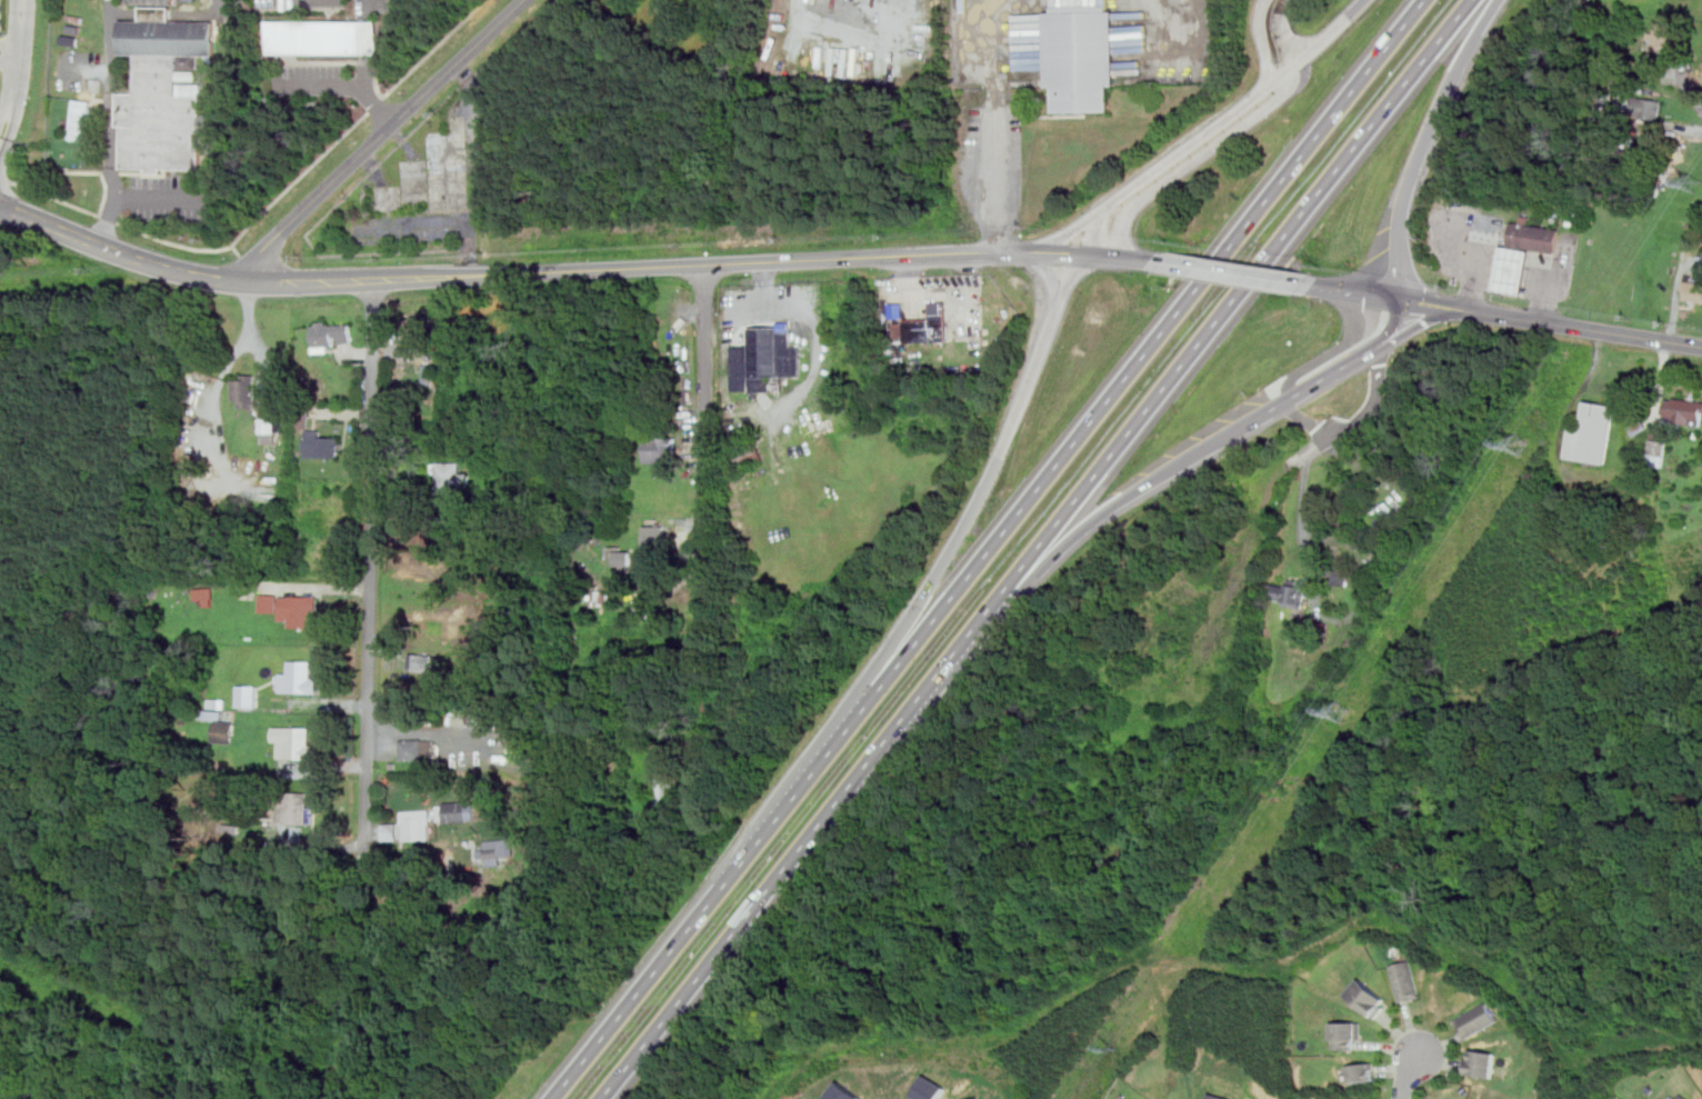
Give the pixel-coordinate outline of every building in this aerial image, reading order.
[(1045,13),(1048,88),(1053,88),(1054,113),(1112,112),(1111,87),(1118,87),(1115,11),(1108,11),(1108,6),(1053,8),(1053,12),(1045,13)] [(117,92),(117,128),(121,128),(121,170),(146,170),(146,174),(162,174),(162,169),(200,170),(200,134),(211,134),(211,116),(199,116),(200,86),(179,86),(179,98),(176,98),(177,56),(179,56),(198,56),(212,56),(212,22),(170,22),(170,9),(142,9),(142,22),(121,22),(121,54),(136,56),(134,93),(117,92)] [(271,21),(271,54),(367,54),(378,54),(378,22),(367,22),(271,21)] [(1672,47),(1663,46),(1662,52),(1653,51),(1654,44),(1648,43),(1650,32),(1656,33),(1658,22),(1668,23),(1666,31),(1674,32),(1672,47)] [(69,26),(68,33),(80,34),(80,27),(69,26)] [(82,32),(80,47),(94,49),(97,33),(82,32)] [(63,36),(62,44),(78,47),(80,39),(63,36)] [(179,56),(179,71),(198,71),(198,56),(179,56)] [(1660,123),(1662,99),(1634,97),(1632,121),(1660,123)] [(69,138),(88,141),(96,101),(77,98),(69,138)] [(1571,220),(1570,227),(1581,229),(1582,222),(1571,220)] [(1511,248),(1515,222),(1522,223),(1561,230),(1562,230),(1559,254),(1511,248)] [(1500,247),(1493,292),(1522,297),(1529,251),(1500,247)] [(895,322),(897,341),(907,341),(907,342),(949,341),(948,302),(931,302),(931,319),(905,320),(905,322),(895,322)] [(891,320),(903,320),(903,303),(890,304),(891,320)] [(314,327),(319,327),(319,322),(328,322),(328,326),(351,324),(352,343),(340,343),(340,338),(334,338),(336,346),(329,347),(330,352),(314,353),(314,347),(316,347),(314,327)] [(730,347),(731,392),(782,391),(782,377),(801,376),(800,348),(791,348),(790,322),(778,322),(778,327),(749,328),(749,347),(730,347)] [(797,324),(798,347),(808,346),(807,323),(797,324)] [(414,379),(438,379),(438,363),(414,363),(414,379)] [(256,408),(241,408),(241,401),(234,401),(236,380),(246,380),(246,376),(256,376),(256,400),(259,400),(259,406),(256,406),(256,408)] [(1669,396),(1665,421),(1701,425),(1701,400),(1669,396)] [(1606,464),(1616,404),(1588,400),(1583,426),(1572,423),(1566,458),(1606,464)] [(276,418),(262,418),(262,432),(276,432),(276,418)] [(339,458),(314,457),(314,458),(308,457),(308,448),(306,448),(307,441),(308,441),(309,430),(322,430),(322,438),(340,438),(340,443),(342,443),(342,451),(339,451),(339,458)] [(1669,438),(1654,434),(1648,461),(1662,464),(1669,438)] [(674,463),(648,462),(648,438),(675,438),(674,463)] [(740,467),(763,457),(758,443),(734,453),(740,467)] [(471,471),(462,471),(462,461),(439,461),(439,492),(471,492),(471,471)] [(644,547),(645,526),(665,527),(664,547),(644,547)] [(630,566),(617,565),(617,559),(610,558),(610,547),(621,547),(621,551),(630,552),(630,566)] [(1351,585),(1351,567),(1333,567),(1333,585),(1351,585)] [(1304,608),(1308,587),(1273,581),(1271,602),(1304,608)] [(213,587),(194,587),(194,602),(213,602),(213,587)] [(260,611),(278,612),(279,593),(261,593),(260,611)] [(318,597),(318,610),(314,609),(313,628),(291,627),(291,620),(281,620),(281,597),(292,597),(318,597)] [(433,655),(411,652),(409,671),(432,672),(433,655)] [(318,692),(280,691),(280,673),(289,673),(289,661),(311,662),(311,678),(318,678),(318,692)] [(257,685),(238,685),(238,705),(257,705),(257,685)] [(214,719),(213,741),(234,741),(234,720),(222,720),(222,710),(202,710),(202,718),(214,719)] [(309,728),(309,759),(278,758),(278,741),(273,741),(273,727),(309,728)] [(401,759),(433,759),(433,739),(401,739),(401,759)] [(658,779),(664,780),(662,813),(655,812),(658,779)] [(276,822),(278,792),(308,793),(306,823),(276,822)] [(480,820),(480,801),(439,802),(439,821),(480,820)] [(402,810),(402,822),(383,822),(383,839),(432,839),(431,809),(402,810)] [(488,849),(480,850),(480,857),(488,857),(489,866),(502,865),(501,856),(515,855),(514,838),(487,840),(488,849)] [(1422,997),(1413,959),(1391,965),(1401,1002),(1422,997)] [(1390,1001),(1362,977),(1348,993),(1374,1018),(1390,1001)] [(1455,1018),(1464,1038),(1499,1022),(1490,1002),(1455,1018)] [(1334,1049),(1362,1049),(1363,1021),(1334,1021),(1334,1049)] [(1494,1077),(1496,1051),(1470,1049),(1468,1075),(1494,1077)] [(1351,1063),(1353,1082),(1376,1080),(1375,1061),(1351,1063)] [(917,1098),(940,1098),(948,1086),(927,1075),(913,1097),(917,1098)] [(841,1080),(829,1097),(832,1098),(864,1098),(841,1080)]
